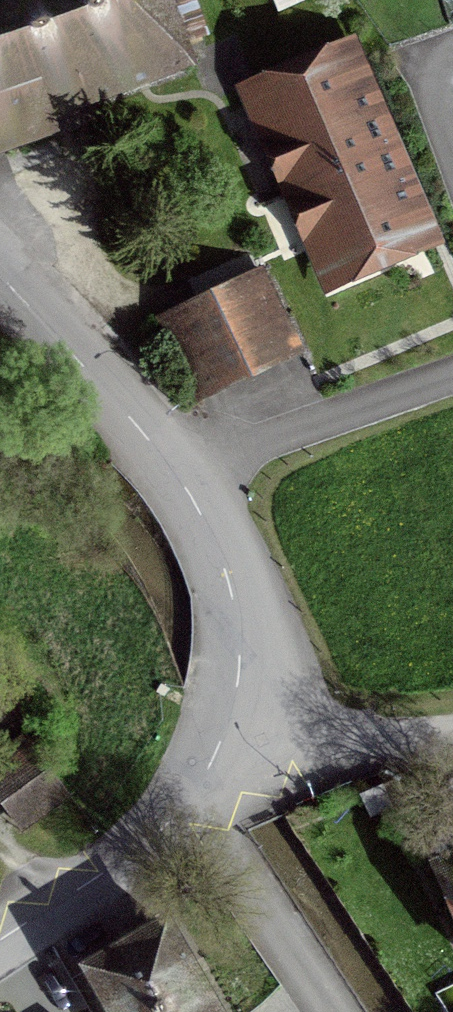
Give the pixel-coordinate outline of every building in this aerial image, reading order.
[(195,59),(172,0),(0,0),(0,137),(195,59)] [(249,81),(290,182),(392,140),(350,39),(249,81)] [(290,182),(332,283),(433,242),(392,140),(290,182)] [(266,277),(169,325),(200,388),(298,340),(266,277)] [(0,772),(0,774),(33,822),(70,797),(35,748),(0,772)] [(441,862),(452,891),(452,857),(441,862)] [(92,957),(124,1011),(229,1011),(172,912),(92,957)]
